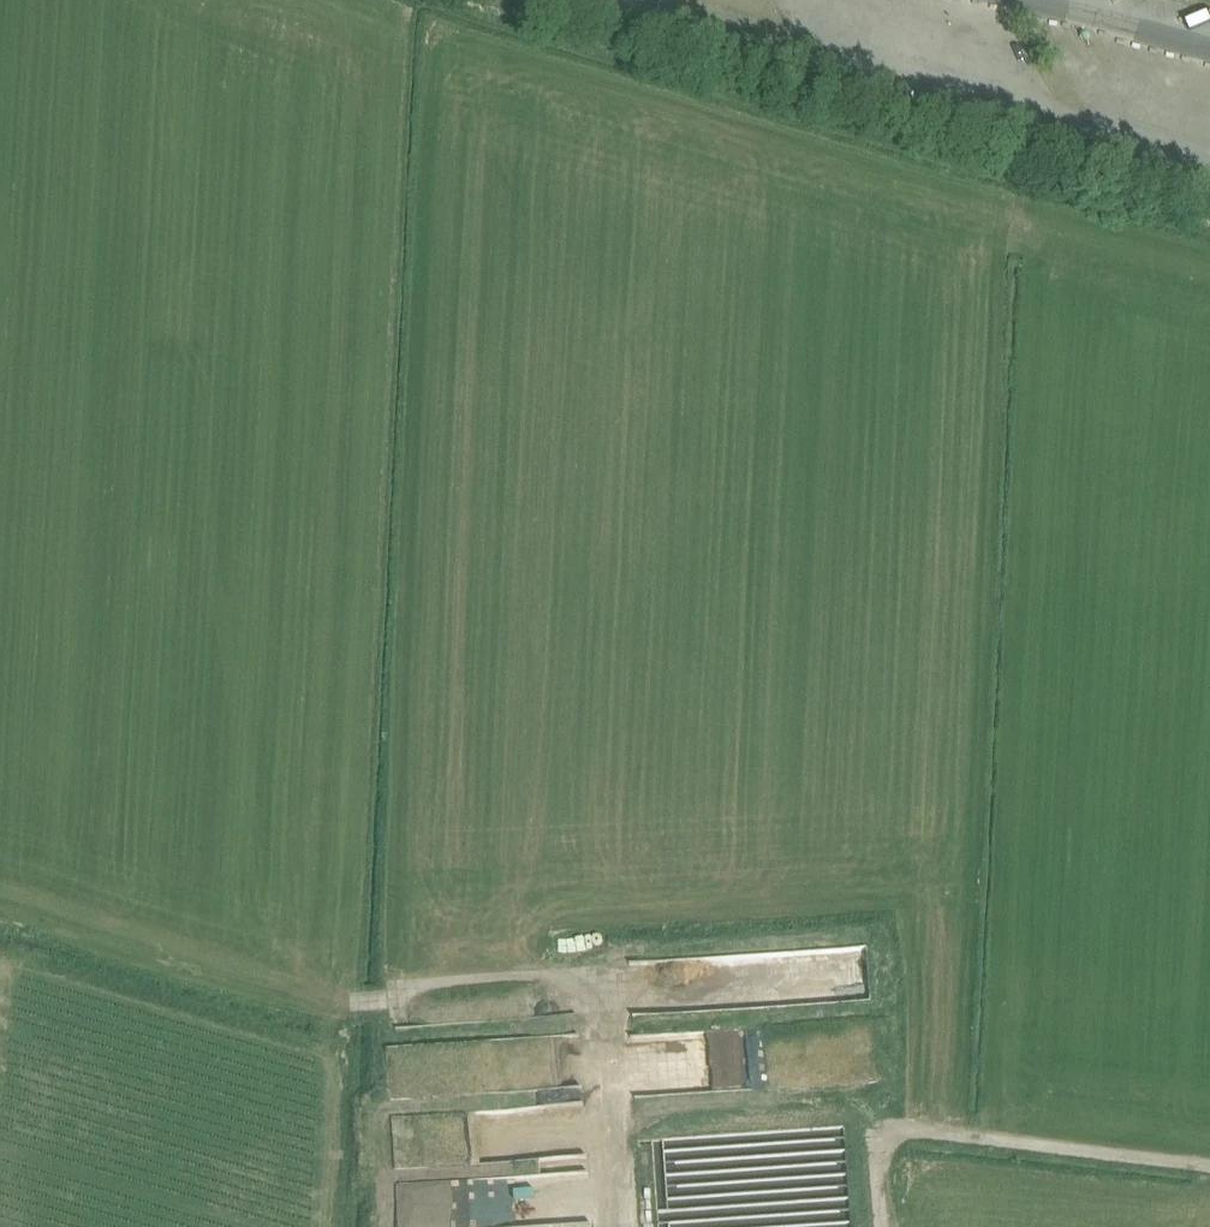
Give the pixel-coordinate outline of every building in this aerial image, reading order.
[(651,1139),(658,1226),(852,1226),(845,1125),(651,1139)]
